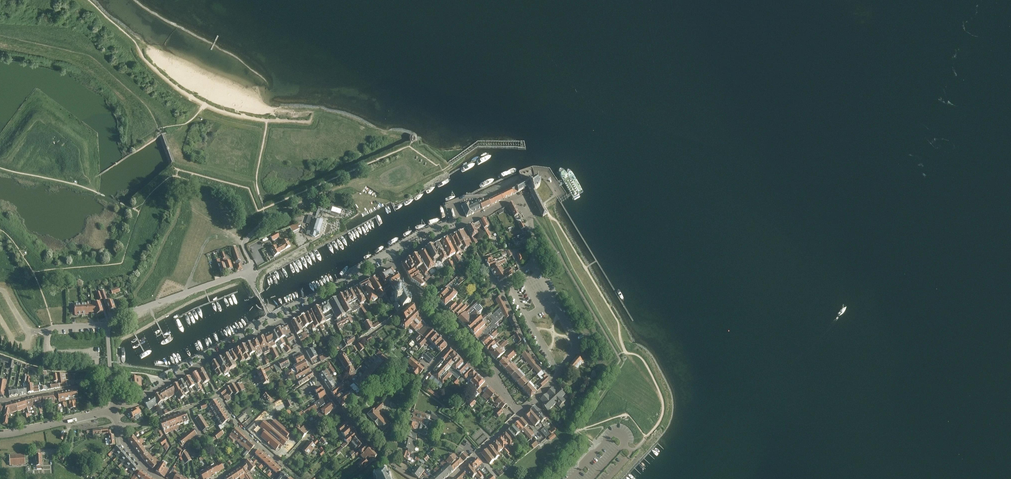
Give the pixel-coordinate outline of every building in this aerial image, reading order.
[(159,136),(170,164),(172,163),(175,163),(164,134),(165,133),(160,134),(156,136),(157,137),(159,136)] [(511,189),(513,194),(517,192),(525,188),(527,187),(537,208),(542,217),(547,215),(541,204),(534,191),(538,187),(539,187),(540,186),(540,184),(540,183),(540,182),(540,181),(539,180),(538,179),(537,179),(535,178),(533,179),(528,180),(525,182),(511,189)] [(513,194),(511,189),(500,195),(502,200),(513,194)] [(502,200),(500,195),(488,200),(490,205),(502,200)] [(481,210),(478,203),(477,200),(469,204),(468,203),(461,206),(466,217),(481,210)] [(478,203),(481,210),(490,205),(488,200),(484,201),(483,201),(482,200),(481,201),(478,203)] [(508,205),(510,209),(514,217),(519,214),(512,203),(508,205)] [(306,224),(309,225),(311,218),(317,220),(320,211),(339,218),(340,215),(331,212),(332,207),(341,210),(342,207),(331,204),(328,212),(318,208),(315,217),(308,215),(306,224)] [(315,237),(319,235),(321,228),(323,222),(317,220),(311,218),(309,225),(306,234),(308,235),(311,236),(315,237)] [(482,226),(488,237),(492,245),(495,243),(491,235),(491,236),(486,227),(489,226),(485,218),(480,221),(482,226)] [(482,226),(480,221),(472,225),(475,230),(482,226)] [(292,233),(299,229),(296,224),(289,227),(292,233)] [(478,234),(475,230),(472,225),(466,228),(472,238),(475,244),(477,242),(474,236),(478,234)] [(461,231),(452,236),(458,249),(460,253),(461,255),(463,254),(461,252),(460,248),(462,247),(464,250),(472,245),(464,229),(461,231)] [(272,241),(279,237),(277,233),(270,237),(272,241)] [(518,241),(527,236),(525,233),(516,237),(518,241)] [(456,255),(458,258),(460,258),(457,254),(460,253),(458,249),(452,236),(448,238),(456,255)] [(448,238),(440,243),(443,247),(446,252),(445,252),(449,258),(450,258),(453,256),(458,263),(460,261),(458,258),(456,255),(448,238)] [(273,248),(271,245),(268,246),(270,249),(274,257),(280,253),(279,252),(290,246),(287,240),(282,243),(283,245),(277,248),(276,246),(273,248)] [(455,271),(452,265),(450,262),(449,258),(445,252),(446,252),(443,247),(440,243),(433,247),(441,262),(446,260),(452,272),(455,271)] [(235,247),(231,248),(235,262),(240,260),(235,247)] [(432,247),(417,256),(428,274),(429,276),(431,275),(428,272),(434,268),(433,265),(435,264),(434,262),(439,259),(432,247)] [(222,259),(224,263),(226,271),(232,269),(230,261),(226,263),(225,262),(226,261),(225,258),(223,252),(220,253),(222,259)] [(420,267),(420,268),(422,272),(423,272),(425,276),(428,274),(417,256),(410,259),(413,265),(416,269),(420,267)] [(216,260),(219,268),(221,273),(226,271),(224,263),(221,264),(219,259),(216,260)] [(501,261),(489,267),(493,273),(501,268),(499,265),(502,264),(506,261),(505,259),(501,261)] [(401,264),(406,274),(413,270),(412,268),(411,269),(410,268),(406,261),(401,264)] [(503,272),(495,276),(499,282),(515,272),(514,271),(512,272),(509,267),(503,271),(503,272)] [(501,268),(493,273),(495,276),(503,272),(503,271),(501,268)] [(369,281),(371,285),(369,286),(373,292),(375,290),(376,292),(379,298),(386,294),(379,284),(380,283),(379,282),(382,280),(384,284),(385,285),(386,284),(385,283),(388,281),(396,276),(391,269),(379,275),(375,278),(369,281)] [(413,270),(406,274),(409,277),(408,277),(411,281),(420,288),(424,291),(428,288),(425,283),(423,282),(421,279),(423,278),(421,274),(419,275),(417,272),(415,273),(413,270)] [(386,289),(391,286),(391,285),(399,280),(396,276),(388,281),(390,284),(385,287),(386,289)] [(391,286),(394,291),(402,286),(399,281),(399,280),(391,285),(391,286)] [(373,292),(369,286),(367,282),(359,286),(369,304),(377,299),(373,293),(373,292)] [(453,290),(452,290),(447,285),(435,298),(440,303),(453,290)] [(402,286),(394,291),(395,293),(392,295),(394,297),(390,299),(391,302),(394,300),(396,304),(393,305),(397,312),(410,304),(409,301),(409,300),(410,300),(410,299),(411,298),(408,293),(407,292),(406,292),(405,293),(404,289),(403,287),(402,287),(402,286)] [(440,303),(445,308),(450,303),(451,304),(452,303),(451,302),(457,294),(454,292),(459,287),(458,286),(452,290),(453,290),(440,303)] [(358,287),(351,290),(360,306),(366,316),(368,315),(361,304),(366,302),(358,287)] [(109,311),(115,309),(112,301),(108,302),(107,300),(104,290),(100,292),(103,301),(104,301),(106,306),(107,306),(109,311)] [(356,307),(360,306),(351,290),(347,293),(357,310),(356,307)] [(347,293),(342,295),(347,304),(348,303),(350,307),(349,308),(351,312),(352,313),(357,310),(347,293)] [(346,315),(349,321),(350,323),(352,322),(350,317),(349,317),(347,314),(351,312),(349,308),(350,307),(348,303),(347,304),(342,295),(337,298),(346,315)] [(334,315),(336,320),(341,318),(342,318),(346,315),(346,316),(346,315),(337,298),(327,303),(334,315)] [(467,314),(473,309),(479,303),(477,301),(471,307),(457,320),(462,324),(469,317),(467,314)] [(474,336),(475,337),(507,309),(503,301),(498,305),(500,309),(492,316),(490,314),(482,322),(481,322),(481,321),(470,332),(474,336)] [(91,305),(91,312),(96,312),(97,314),(103,312),(100,302),(93,304),(94,305),(91,305)] [(327,303),(319,308),(324,319),(325,321),(330,319),(329,318),(334,315),(327,303)] [(445,308),(450,313),(457,307),(452,303),(451,304),(450,303),(445,308)] [(91,312),(91,305),(88,305),(88,304),(81,305),(81,315),(88,315),(88,313),(91,312)] [(457,307),(450,313),(456,319),(469,306),(467,304),(465,307),(464,306),(462,308),(459,305),(457,307)] [(81,315),(81,305),(74,305),(74,306),(71,307),(71,314),(75,314),(75,316),(81,315)] [(407,319),(415,312),(411,306),(401,314),(406,321),(407,319)] [(319,308),(312,311),(314,315),(315,314),(320,326),(319,327),(321,331),(324,329),(321,324),(326,322),(325,321),(324,319),(319,308)] [(494,325),(503,317),(505,320),(510,315),(507,309),(475,337),(480,343),(494,330),(497,328),(494,325)] [(319,326),(314,315),(312,311),(309,313),(315,327),(316,327),(319,326)] [(469,317),(462,324),(466,328),(478,317),(480,315),(476,311),(469,317)] [(410,325),(419,317),(415,312),(407,319),(406,321),(400,325),(405,330),(410,325)] [(309,313),(305,315),(309,325),(310,325),(312,330),(315,328),(316,328),(316,327),(315,327),(309,313)] [(466,328),(470,332),(481,321),(481,322),(488,315),(486,314),(481,319),(478,317),(466,328)] [(305,315),(296,320),(299,325),(300,324),(302,329),(302,328),(309,325),(305,315)] [(341,318),(336,320),(334,321),(338,328),(339,330),(343,327),(342,325),(349,321),(346,315),(346,316),(346,315),(342,318),(341,318)] [(419,317),(410,325),(415,331),(418,329),(419,330),(425,324),(419,317)] [(303,329),(302,328),(302,329),(300,324),(299,325),(296,320),(291,322),(297,334),(302,332),(301,330),(303,329)] [(369,321),(363,324),(368,332),(373,329),(372,326),(369,321)] [(290,333),(286,325),(281,328),(285,336),(288,343),(293,340),(291,336),(289,337),(288,334),(290,333)] [(418,334),(412,339),(417,344),(420,342),(423,339),(424,337),(431,330),(427,326),(418,334)] [(287,353),(290,351),(291,350),(288,346),(286,347),(284,343),(281,338),(285,336),(281,328),(275,331),(280,340),(282,345),(285,350),(287,353)] [(420,342),(417,344),(421,348),(424,344),(427,341),(434,334),(431,330),(424,337),(423,339),(420,342)] [(480,343),(484,348),(491,341),(489,338),(490,337),(491,338),(497,332),(494,330),(480,343)] [(280,340),(275,331),(270,333),(273,340),(275,343),(280,340)] [(303,338),(299,340),(301,343),(308,339),(307,336),(305,332),(301,334),(303,338)] [(273,340),(270,333),(264,336),(267,343),(268,346),(267,346),(270,351),(274,361),(278,358),(274,349),(272,350),(270,345),(271,344),(270,342),(273,340)] [(512,337),(514,339),(515,338),(518,343),(522,341),(518,333),(515,334),(514,335),(512,337)] [(427,341),(424,344),(427,346),(429,344),(428,343),(430,342),(432,344),(429,347),(432,350),(435,347),(435,348),(442,341),(438,338),(434,334),(427,341)] [(263,354),(265,358),(264,359),(267,365),(269,363),(267,361),(268,360),(265,354),(270,352),(270,351),(267,346),(267,345),(266,345),(263,337),(257,340),(262,351),(263,354)] [(344,340),(347,346),(355,341),(353,337),(349,339),(348,338),(344,340)] [(488,353),(497,343),(500,341),(498,339),(494,344),(491,341),(484,348),(488,353)] [(250,343),(254,354),(256,357),(263,354),(262,351),(261,351),(256,340),(250,343)] [(499,347),(505,342),(503,340),(499,345),(497,343),(488,353),(491,355),(499,348),(499,347)] [(501,349),(508,343),(507,343),(508,342),(507,340),(505,342),(499,347),(499,348),(491,355),(496,361),(505,352),(501,349)] [(442,341),(435,348),(441,353),(447,346),(442,341)] [(249,357),(254,354),(250,343),(244,346),(248,354),(249,357)] [(360,343),(356,346),(360,351),(364,349),(360,343)] [(239,349),(244,362),(251,359),(249,357),(248,354),(244,346),(239,349)] [(233,352),(239,362),(240,364),(244,362),(239,349),(233,352)] [(312,362),(317,359),(316,357),(317,357),(313,349),(306,352),(312,362)] [(452,375),(453,375),(455,373),(457,372),(464,364),(460,360),(453,353),(450,349),(443,357),(440,360),(431,370),(435,373),(432,376),(429,373),(427,376),(430,378),(432,376),(439,383),(443,386),(452,375)] [(499,364),(502,367),(516,354),(511,349),(505,355),(502,358),(504,359),(499,364)] [(532,358),(529,355),(526,350),(521,355),(527,362),(532,358)] [(376,356),(378,358),(385,365),(389,360),(383,355),(379,351),(375,355),(376,356)] [(239,362),(233,352),(228,354),(232,362),(233,362),(234,364),(239,362)] [(297,364),(305,361),(300,353),(298,353),(292,356),(297,364)] [(432,361),(425,355),(424,353),(421,356),(430,363),(432,361)] [(232,362),(228,354),(222,358),(228,371),(236,367),(234,364),(233,362),(232,362)] [(350,376),(354,373),(355,372),(343,354),(338,357),(350,376)] [(502,367),(506,372),(514,365),(512,363),(510,360),(516,355),(516,354),(502,367)] [(574,361),(580,366),(583,362),(577,357),(574,361)] [(224,375),(228,373),(228,374),(230,373),(230,372),(229,372),(228,371),(222,358),(216,361),(224,375)] [(373,363),(381,370),(385,365),(378,358),(373,363)] [(411,358),(407,363),(413,369),(414,369),(411,371),(416,376),(418,373),(420,374),(424,369),(413,360),(411,358)] [(534,361),(532,358),(527,362),(533,369),(537,365),(534,361)] [(281,369),(289,365),(286,359),(278,363),(281,369)] [(224,375),(216,361),(210,364),(217,378),(222,375),(223,377),(222,377),(224,381),(226,379),(226,378),(224,375)] [(305,361),(297,364),(293,366),(295,368),(291,370),(285,374),(288,379),(294,375),(308,367),(305,361)] [(580,366),(574,361),(570,366),(576,371),(580,366)] [(333,373),(335,372),(331,366),(331,365),(329,362),(326,364),(329,367),(333,373)] [(376,375),(381,370),(373,363),(370,367),(368,365),(367,367),(376,375)] [(457,380),(461,376),(468,368),(464,364),(457,372),(455,373),(453,375),(452,375),(457,380)] [(506,372),(511,377),(517,371),(519,370),(514,365),(506,372)] [(542,371),(537,365),(533,369),(538,374),(542,371)] [(367,369),(364,373),(371,380),(376,375),(367,367),(366,366),(365,367),(367,369)] [(299,380),(311,373),(308,367),(294,375),(296,381),(299,379),(299,380)] [(468,368),(461,376),(462,377),(462,376),(464,378),(463,379),(464,380),(466,379),(467,378),(472,372),(468,368)] [(200,380),(201,382),(202,385),(209,381),(203,369),(197,372),(201,380),(200,380)] [(323,380),(330,375),(326,370),(319,375),(323,380)] [(263,386),(268,383),(263,371),(257,373),(259,377),(255,379),(258,385),(262,382),(263,386)] [(511,377),(517,383),(523,378),(517,371),(511,377)] [(537,375),(541,379),(543,377),(545,375),(542,371),(538,374),(537,375)] [(200,386),(199,383),(201,382),(200,380),(201,380),(197,372),(192,375),(200,390),(202,389),(201,387),(200,386)] [(468,381),(466,384),(467,385),(469,383),(476,375),(472,372),(467,378),(466,379),(468,381)] [(299,380),(296,382),(299,386),(313,377),(311,373),(299,380)] [(359,376),(359,377),(359,378),(367,385),(371,380),(364,373),(360,377),(359,376)] [(23,383),(23,388),(17,389),(18,395),(28,393),(26,383),(27,377),(27,374),(25,374),(25,376),(24,376),(23,383)] [(58,381),(60,388),(70,386),(70,381),(66,382),(65,374),(57,374),(58,381)] [(192,375),(183,380),(190,392),(192,391),(190,388),(194,386),(197,391),(199,390),(201,393),(202,392),(200,390),(192,375)] [(323,380),(326,385),(334,380),(336,379),(335,377),(332,378),(330,375),(323,380)] [(476,375),(469,383),(474,387),(472,389),(476,392),(479,389),(482,392),(487,386),(484,383),(476,375)] [(545,375),(543,377),(541,379),(541,380),(542,379),(543,380),(539,383),(542,386),(547,382),(549,380),(548,378),(547,377),(545,375)] [(430,378),(430,379),(440,388),(443,386),(439,383),(432,376),(430,378)] [(41,391),(45,391),(44,385),(38,386),(38,385),(33,386),(33,384),(30,385),(29,382),(30,378),(27,377),(26,383),(28,393),(41,391)] [(141,386),(141,384),(141,377),(131,378),(131,380),(129,380),(129,384),(132,384),(132,387),(141,386)] [(367,385),(359,378),(355,383),(362,390),(367,385)] [(527,378),(525,380),(523,378),(517,383),(522,389),(528,383),(530,381),(527,378)] [(185,397),(185,398),(187,397),(185,394),(189,392),(182,380),(177,383),(181,391),(182,391),(185,397)] [(334,380),(326,385),(330,391),(337,386),(334,380)] [(60,388),(58,381),(52,382),(52,383),(50,384),(50,385),(47,385),(48,390),(60,388)] [(181,399),(183,398),(185,402),(186,404),(187,403),(186,401),(185,398),(185,397),(182,391),(181,391),(177,383),(172,386),(176,394),(175,394),(177,397),(179,396),(181,399)] [(339,396),(338,394),(343,390),(340,386),(344,384),(343,383),(331,392),(335,399),(336,399),(339,396)] [(357,394),(360,391),(353,383),(350,387),(357,394)] [(522,389),(526,393),(532,388),(528,383),(522,389)] [(239,393),(235,386),(234,384),(225,389),(229,396),(233,393),(234,396),(239,393)] [(239,384),(235,386),(239,393),(245,389),(243,385),(240,386),(239,384)] [(167,398),(168,398),(175,394),(176,394),(172,386),(164,391),(167,398)] [(320,400),(326,396),(325,396),(320,387),(309,394),(312,398),(316,395),(319,400),(320,400)] [(18,395),(17,389),(17,388),(8,390),(9,397),(18,395)] [(491,400),(496,395),(489,388),(482,396),(487,401),(490,399),(491,400)] [(532,388),(526,393),(530,397),(536,392),(532,388)] [(559,407),(566,401),(562,397),(565,395),(560,389),(557,391),(553,388),(540,400),(544,404),(542,405),(548,411),(556,404),(559,407)] [(266,393),(264,395),(261,396),(268,404),(272,401),(268,396),(267,395),(269,394),(271,396),(274,394),(271,390),(266,393)] [(167,398),(164,391),(159,394),(163,401),(163,402),(168,399),(168,398),(167,398)] [(69,400),(69,398),(70,398),(71,400),(69,400),(69,405),(70,409),(73,408),(70,392),(64,393),(65,399),(65,401),(69,400)] [(339,396),(336,399),(342,406),(352,398),(347,392),(343,396),(341,394),(339,396)] [(63,406),(64,406),(64,407),(66,407),(65,401),(65,399),(64,393),(58,394),(59,400),(59,402),(62,401),(63,406)] [(47,405),(50,404),(55,403),(54,401),(57,400),(56,394),(49,395),(45,396),(47,405)] [(158,405),(163,402),(163,401),(159,394),(153,397),(158,405),(160,409),(158,405)] [(496,395),(491,400),(493,402),(490,404),(491,405),(493,404),(496,408),(497,407),(503,401),(496,395)] [(45,396),(37,397),(38,405),(39,411),(41,410),(40,404),(43,404),(44,405),(47,405),(45,396)] [(313,404),(314,404),(299,414),(301,417),(316,407),(319,412),(317,414),(321,419),(324,417),(335,408),(326,396),(320,400),(313,404)] [(158,405),(153,397),(145,403),(149,410),(155,406),(158,410),(160,409),(158,405)] [(25,400),(16,403),(18,411),(27,408),(25,400)] [(209,407),(211,410),(220,405),(217,400),(208,405),(208,406),(206,407),(205,404),(201,406),(203,410),(207,408),(209,407)] [(503,401),(497,407),(498,408),(499,407),(500,408),(497,411),(496,410),(493,412),(498,417),(503,412),(501,410),(505,406),(507,408),(508,407),(506,404),(503,401)] [(18,411),(16,403),(6,406),(2,424),(7,425),(9,413),(18,411)] [(372,411),(367,416),(372,421),(377,427),(378,426),(383,432),(388,426),(390,424),(378,412),(382,408),(381,407),(383,405),(381,403),(379,405),(379,404),(372,411)] [(211,410),(215,416),(223,410),(220,405),(211,410)] [(531,411),(540,422),(542,423),(545,420),(546,421),(548,419),(547,417),(546,418),(535,406),(531,411)] [(136,419),(134,418),(139,414),(138,414),(141,412),(138,407),(129,413),(133,418),(131,419),(134,421),(136,419)] [(215,416),(218,421),(226,415),(223,410),(215,416)] [(417,433),(421,435),(425,436),(428,429),(426,428),(430,418),(441,424),(444,419),(431,412),(429,415),(428,414),(427,416),(422,414),(413,411),(409,430),(417,433)] [(540,422),(531,411),(525,415),(535,426),(540,422)] [(189,421),(183,413),(179,414),(183,424),(189,421)] [(179,414),(174,416),(178,426),(183,424),(179,414)] [(221,426),(230,420),(229,420),(226,415),(218,421),(221,426)] [(178,426),(174,416),(169,418),(174,430),(179,428),(178,426)] [(169,418),(164,420),(169,432),(174,430),(169,418)] [(518,422),(531,436),(533,434),(530,430),(530,431),(526,427),(528,425),(522,418),(518,422)] [(164,420),(163,421),(159,422),(158,422),(165,434),(169,432),(164,420)] [(290,434),(275,420),(272,424),(270,422),(268,424),(265,421),(260,427),(263,430),(261,432),(263,433),(260,437),(276,450),(279,447),(281,448),(283,446),(282,446),(286,440),(287,441),(289,439),(287,437),(290,434)] [(248,431),(255,425),(253,422),(246,428),(248,431)] [(337,429),(341,433),(345,438),(349,435),(353,431),(345,422),(337,429)] [(531,436),(518,422),(514,425),(520,432),(523,430),(524,432),(530,438),(532,437),(531,436)] [(302,439),(306,434),(300,429),(299,428),(300,427),(297,425),(292,431),(302,439)] [(300,429),(306,434),(309,430),(304,426),(300,429)] [(514,426),(510,429),(516,437),(518,435),(522,439),(524,437),(514,426)] [(545,427),(540,431),(546,437),(550,434),(545,427)] [(112,445),(115,445),(113,435),(111,435),(110,431),(107,431),(107,429),(93,431),(86,430),(87,434),(93,433),(93,436),(108,434),(108,439),(105,439),(106,446),(109,445),(109,446),(110,446),(110,448),(113,448),(112,445)] [(243,435),(236,429),(230,435),(230,436),(229,436),(227,438),(233,443),(236,440),(236,441),(243,435)] [(510,429),(506,433),(515,443),(519,440),(516,437),(510,429)] [(214,435),(217,438),(217,439),(224,434),(220,430),(214,435)] [(349,435),(345,438),(346,439),(344,440),(346,443),(345,444),(344,444),(341,447),(335,452),(337,454),(350,442),(358,436),(353,431),(349,435)] [(416,440),(417,434),(408,431),(407,437),(416,440)] [(506,433),(502,437),(508,445),(510,447),(515,443),(506,433)] [(127,439),(132,446),(138,441),(133,435),(127,439)] [(243,447),(249,441),(243,435),(236,441),(243,447)] [(358,436),(350,442),(357,450),(361,446),(362,447),(365,445),(364,444),(358,436)] [(508,445),(502,437),(497,441),(503,449),(508,455),(507,455),(509,458),(511,457),(508,454),(509,453),(505,448),(508,445)] [(138,441),(132,446),(137,452),(143,447),(142,445),(144,443),(141,439),(139,441),(138,441)] [(407,450),(406,453),(411,454),(412,451),(414,451),(416,442),(406,439),(404,449),(407,450)] [(534,440),(530,444),(534,449),(538,445),(534,440)] [(243,455),(244,457),(254,446),(249,441),(243,447),(247,450),(243,455)] [(497,441),(492,446),(494,448),(500,456),(500,457),(502,455),(500,452),(503,449),(497,441)] [(315,451),(317,449),(315,447),(316,447),(309,442),(302,451),(308,456),(313,450),(315,451)] [(356,455),(357,456),(360,453),(362,455),(369,449),(365,445),(362,447),(354,454),(354,453),(351,456),(352,458),(356,455)] [(117,457),(123,452),(118,446),(112,451),(117,457)] [(492,446),(487,449),(495,460),(500,456),(494,448),(492,446)] [(137,452),(142,458),(147,453),(143,447),(137,452)] [(374,458),(376,457),(369,449),(362,455),(360,456),(363,459),(356,465),(361,470),(367,466),(368,464),(374,459),(375,459),(374,458)] [(495,460),(487,449),(482,455),(490,464),(495,460)] [(255,454),(259,458),(263,454),(259,450),(255,454)] [(41,469),(41,466),(42,466),(41,452),(33,453),(34,466),(37,466),(37,469),(41,469)] [(117,457),(122,463),(128,458),(123,452),(117,457)] [(414,456),(411,454),(406,453),(403,452),(401,458),(408,461),(409,458),(413,459),(414,456)] [(141,458),(147,463),(152,458),(147,453),(142,458),(141,458)] [(10,465),(25,464),(24,454),(9,455),(10,465)] [(259,458),(264,462),(268,458),(263,454),(259,458)] [(446,462),(454,471),(462,463),(454,454),(446,462)] [(188,456),(182,459),(185,464),(191,461),(188,456)] [(122,463),(127,468),(133,463),(128,458),(122,463)] [(152,458),(147,463),(152,469),(158,463),(152,458)] [(268,466),(272,462),(268,458),(264,462),(268,466)] [(481,466),(482,466),(484,469),(485,467),(478,458),(474,462),(479,468),(481,466)] [(245,463),(252,470),(255,467),(249,460),(245,463)] [(441,465),(450,474),(454,471),(446,462),(445,460),(441,464),(441,465)] [(164,477),(169,470),(165,467),(166,465),(161,462),(155,472),(164,477)] [(268,466),(272,470),(276,465),(272,462),(268,466)] [(474,462),(470,466),(479,476),(480,475),(478,471),(477,472),(476,470),(479,468),(474,462)] [(133,463),(127,468),(132,474),(138,469),(133,463)] [(241,467),(245,471),(247,474),(247,473),(250,471),(252,470),(245,463),(241,467)] [(209,467),(214,476),(220,473),(215,464),(209,467)] [(276,465),(272,470),(277,474),(281,470),(276,465)] [(450,474),(441,465),(440,466),(441,468),(442,468),(443,469),(440,471),(447,478),(450,474)] [(419,478),(425,470),(424,469),(423,470),(417,466),(412,474),(419,478)] [(470,466),(466,470),(473,478),(475,476),(478,478),(481,478),(479,476),(470,466)] [(209,467),(204,470),(209,478),(214,476),(209,467)] [(441,478),(445,478),(447,478),(440,471),(437,467),(433,471),(441,478)] [(239,478),(240,478),(243,478),(244,478),(245,478),(251,478),(247,473),(247,474),(245,471),(243,472),(240,468),(235,471),(239,478)] [(204,470),(199,473),(200,476),(202,478),(209,478),(204,470)] [(147,475),(141,471),(137,476),(135,474),(131,478),(138,478),(139,478),(140,478),(144,478),(147,475)] [(433,471),(435,472),(434,473),(435,474),(434,474),(435,476),(433,478),(434,478),(441,478),(433,471)] [(464,471),(457,477),(459,478),(463,478),(462,478),(466,473),(464,471)]
